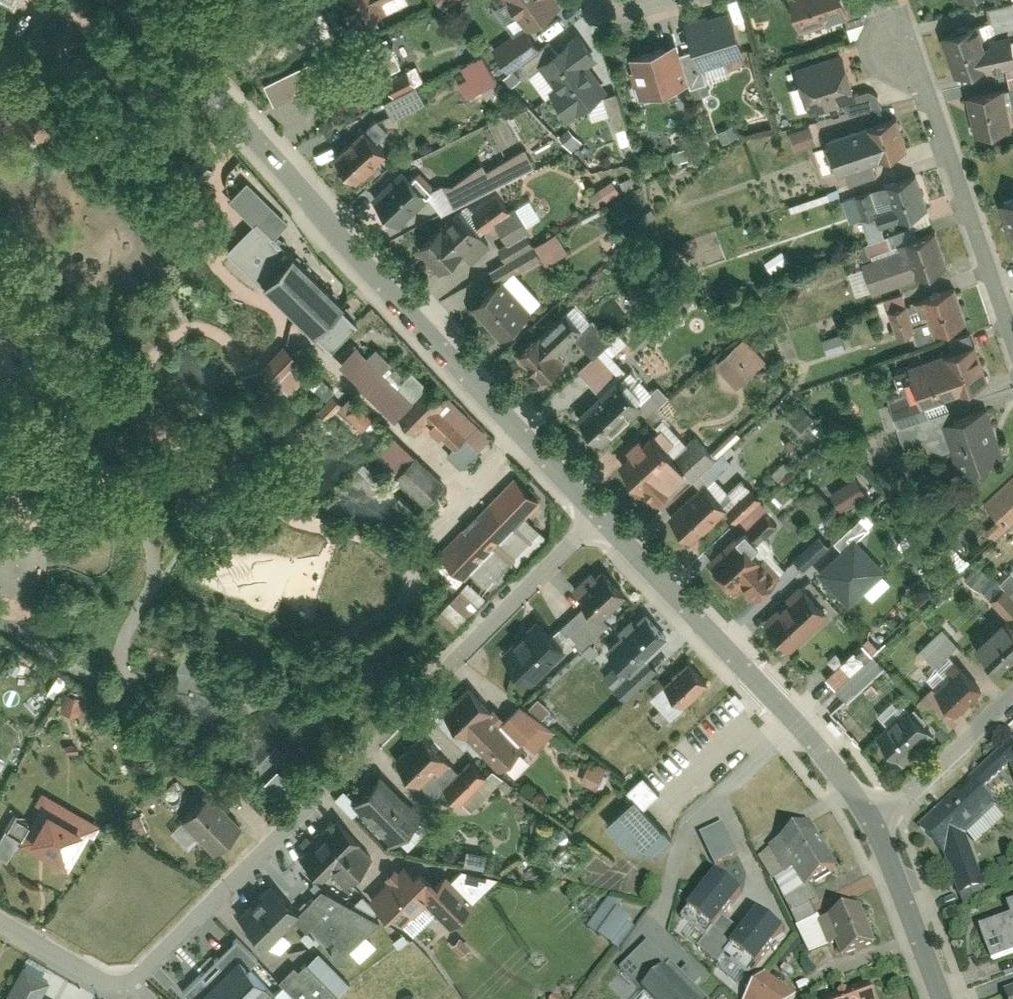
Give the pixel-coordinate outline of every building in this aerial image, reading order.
[(356,30),(385,18),(380,5),(392,0),(343,0),(356,30)] [(531,32),(567,5),(563,0),(508,0),(531,32)] [(848,0),(792,0),(802,31),(853,14),(848,0)] [(1012,24),(1012,1),(990,6),(995,28),(1012,24)] [(731,2),(687,17),(705,70),(749,55),(731,2)] [(994,63),(1012,63),(1012,36),(987,39),(983,26),(944,39),(956,77),(995,64),(994,63)] [(579,31),(538,61),(577,114),(608,91),(586,61),(595,54),(579,31)] [(506,58),(513,68),(544,46),(537,36),(506,58)] [(677,42),(628,55),(640,100),(689,87),(677,42)] [(863,95),(847,48),(797,65),(813,112),(863,95)] [(332,55),(268,82),(283,118),(347,92),(332,55)] [(464,64),(478,89),(483,87),(488,95),(501,88),(482,55),(464,64)] [(368,62),(353,68),(366,98),(381,91),(368,62)] [(64,73),(25,65),(13,129),(52,137),(64,73)] [(419,84),(387,101),(396,119),(429,103),(419,84)] [(969,96),(976,137),(1012,130),(1012,109),(1009,89),(969,96)] [(914,151),(901,115),(829,140),(842,176),(914,151)] [(798,148),(817,142),(811,123),(792,129),(798,148)] [(391,155),(366,127),(333,156),(359,184),(391,155)] [(177,148),(170,141),(156,154),(163,161),(177,148)] [(441,210),(539,167),(530,147),(488,166),(488,165),(432,189),(441,210)] [(253,224),(227,251),(329,350),(358,321),(272,238),(288,222),(284,218),(289,213),(241,160),(229,172),(227,177),(226,182),(226,187),(227,191),(232,198),(229,201),(253,224)] [(429,197),(406,172),(373,201),(396,227),(429,197)] [(931,210),(919,175),(886,186),(898,221),(931,210)] [(471,209),(483,231),(499,223),(509,242),(528,232),(505,190),(471,209)] [(851,215),(872,211),(868,191),(847,196),(851,215)] [(520,203),(528,224),(541,219),(534,198),(520,203)] [(1001,204),(1012,240),(1012,200),(1001,204)] [(488,241),(458,209),(421,243),(447,272),(465,255),(469,259),(488,241)] [(950,265),(938,230),(902,243),(904,250),(866,263),(875,291),(950,265)] [(505,279),(475,306),(505,339),(535,311),(505,279)] [(968,322),(955,285),(922,297),(935,333),(968,322)] [(518,354),(544,383),(567,363),(562,358),(585,337),(563,313),(518,354)] [(827,341),(832,352),(846,346),(842,335),(827,341)] [(717,360),(738,386),(769,362),(749,336),(717,360)] [(991,382),(977,342),(911,365),(924,405),(991,382)] [(366,355),(356,345),(337,365),(396,423),(401,419),(416,433),(426,422),(455,451),(450,456),(463,469),(494,438),(450,395),(442,403),(414,376),(401,390),(383,373),(393,363),(376,346),(366,355)] [(309,371),(283,346),(260,370),(287,395),(296,385),(309,371)] [(725,370),(717,376),(728,393),(736,387),(725,370)] [(646,407),(619,378),(573,420),(599,449),(646,407)] [(374,420),(348,399),(342,406),(336,401),(322,417),(332,425),(339,417),(361,436),(374,420)] [(899,423),(892,403),(882,406),(889,427),(899,423)] [(1005,457),(987,406),(945,421),(963,472),(1005,457)] [(690,473),(654,434),(621,464),(657,503),(690,473)] [(447,487),(396,438),(375,460),(426,508),(447,487)] [(398,496),(364,463),(319,510),(369,529),(396,540),(419,516),(398,496)] [(61,467),(49,471),(54,483),(66,478),(61,467)] [(843,509),(870,493),(859,474),(832,491),(843,509)] [(541,503),(515,477),(438,554),(465,582),(473,574),(493,595),(548,541),(526,519),(541,503)] [(987,501),(1007,523),(1012,517),(1012,477),(987,501)] [(729,509),(704,481),(670,512),(696,539),(729,509)] [(781,573),(741,529),(711,557),(751,601),(781,573)] [(849,611),(888,576),(857,542),(819,577),(849,611)] [(978,562),(967,576),(982,589),(994,575),(978,562)] [(628,591),(604,567),(578,593),(602,617),(628,591)] [(468,583),(429,628),(447,643),(486,599),(468,583)] [(828,612),(802,583),(765,618),(791,646),(828,612)] [(669,635),(642,609),(606,644),(633,671),(669,635)] [(1001,670),(1012,658),(1012,620),(1008,615),(977,644),(1001,670)] [(567,647),(539,619),(502,655),(530,684),(567,647)] [(943,625),(921,646),(937,663),(959,642),(943,625)] [(875,652),(881,647),(872,637),(827,675),(848,700),(888,667),(875,652)] [(189,689),(206,693),(213,666),(179,658),(171,689),(188,694),(189,689)] [(711,679),(690,658),(667,681),(687,702),(711,679)] [(938,689),(958,711),(984,687),(964,665),(938,689)] [(407,681),(402,670),(387,676),(392,688),(407,681)] [(471,684),(445,709),(503,768),(529,742),(471,684)] [(935,730),(910,703),(878,731),(904,759),(935,730)] [(449,757),(422,730),(396,756),(423,783),(449,757)] [(262,791),(276,804),(306,772),(302,768),(277,744),(250,772),(266,787),(262,791)] [(946,859),(961,899),(991,887),(971,836),(1000,810),(988,797),(1012,773),(1012,754),(1007,748),(917,831),(944,860),(946,859)] [(490,775),(473,758),(445,785),(462,802),(490,775)] [(591,762),(582,781),(599,788),(608,769),(591,762)] [(382,770),(352,800),(394,842),(424,812),(382,770)] [(14,841),(62,869),(92,818),(43,790),(14,841)] [(181,817),(215,851),(242,823),(209,790),(181,817)] [(668,834),(632,796),(605,821),(641,859),(668,834)] [(337,815),(300,852),(324,877),(333,867),(346,881),(368,859),(355,846),(361,839),(337,815)] [(779,845),(806,891),(841,871),(814,825),(779,845)] [(703,837),(717,870),(740,860),(725,827),(703,837)] [(371,893),(399,921),(423,897),(449,923),(465,908),(473,900),(446,874),(438,881),(419,862),(412,868),(404,860),(371,893)] [(751,978),(783,936),(757,916),(742,936),(725,923),(743,899),(715,878),(680,924),(705,943),(698,952),(722,970),(728,961),(751,978)] [(300,912),(269,881),(236,913),(267,944),(300,912)] [(346,962),(373,915),(318,883),(298,919),(337,941),(330,952),(346,962)] [(590,933),(622,955),(641,928),(609,906),(590,933)] [(1007,908),(1011,919),(982,930),(994,963),(1012,955),(1012,906),(1007,908)] [(828,923),(845,962),(878,948),(861,909),(828,923)] [(179,985),(193,998),(224,998),(229,994),(234,998),(270,998),(275,994),(223,941),(179,985)] [(646,948),(619,974),(644,998),(697,998),(646,948)] [(299,966),(297,965),(273,987),(285,998),(297,998),(298,998),(299,998),(330,998),(339,991),(308,958),(299,966)] [(50,977),(24,962),(3,998),(37,998),(50,977)] [(762,979),(748,998),(792,998),(762,979)] [(837,998),(874,998),(869,987),(837,998)]
